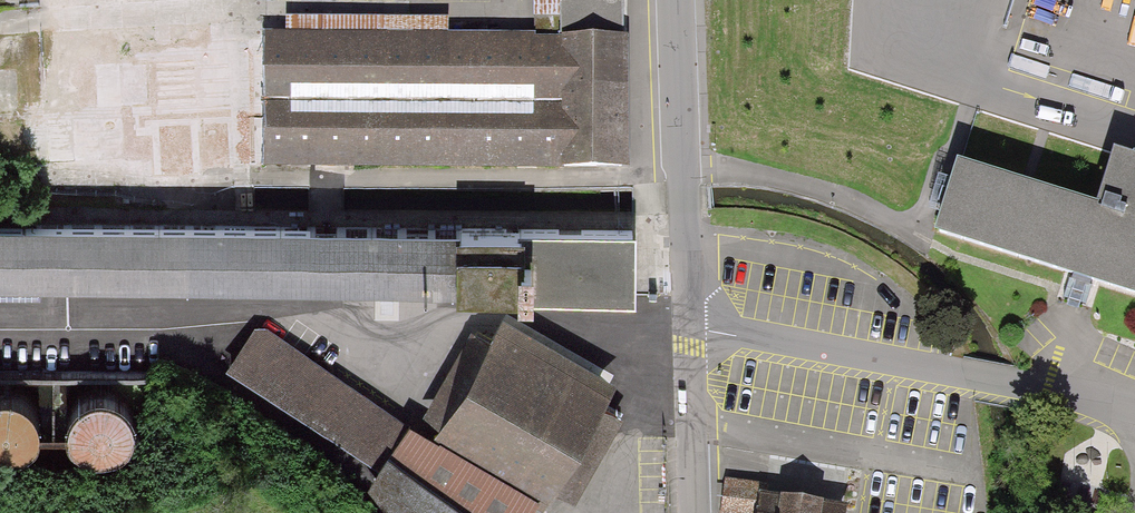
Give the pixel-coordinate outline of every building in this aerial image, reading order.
[(265,37),(265,168),(623,168),(624,0),(535,0),(535,32),(447,32),(447,21),(289,20),(289,37),(265,37)] [(1109,159),(1094,211),(954,168),(931,241),(1134,303),(1134,167),(1109,159)] [(521,283),(521,292),(632,292),(633,210),(0,207),(0,280),(521,283)] [(223,367),(373,469),(407,415),(254,318),(223,367)] [(502,325),(429,428),(549,485),(563,491),(609,409),(598,400),(610,383),(502,325)] [(39,435),(40,425),(36,409),(29,400),(15,392),(3,391),(1,391),(0,392),(0,458),(4,459),(19,457),(29,451),(33,446),(39,435)] [(130,447),(135,436),(137,426),(133,410),(125,401),(111,393),(99,392),(98,392),(86,396),(76,404),(70,415),(68,427),(69,435),(78,449),(89,457),(100,460),(115,458),(125,451),(130,447)] [(531,501),(538,504),(549,485),(429,428),(407,415),(373,469),(363,483),(388,512),(522,512),(531,501)] [(839,500),(756,488),(757,481),(721,476),(716,512),(837,512),(839,500)]
